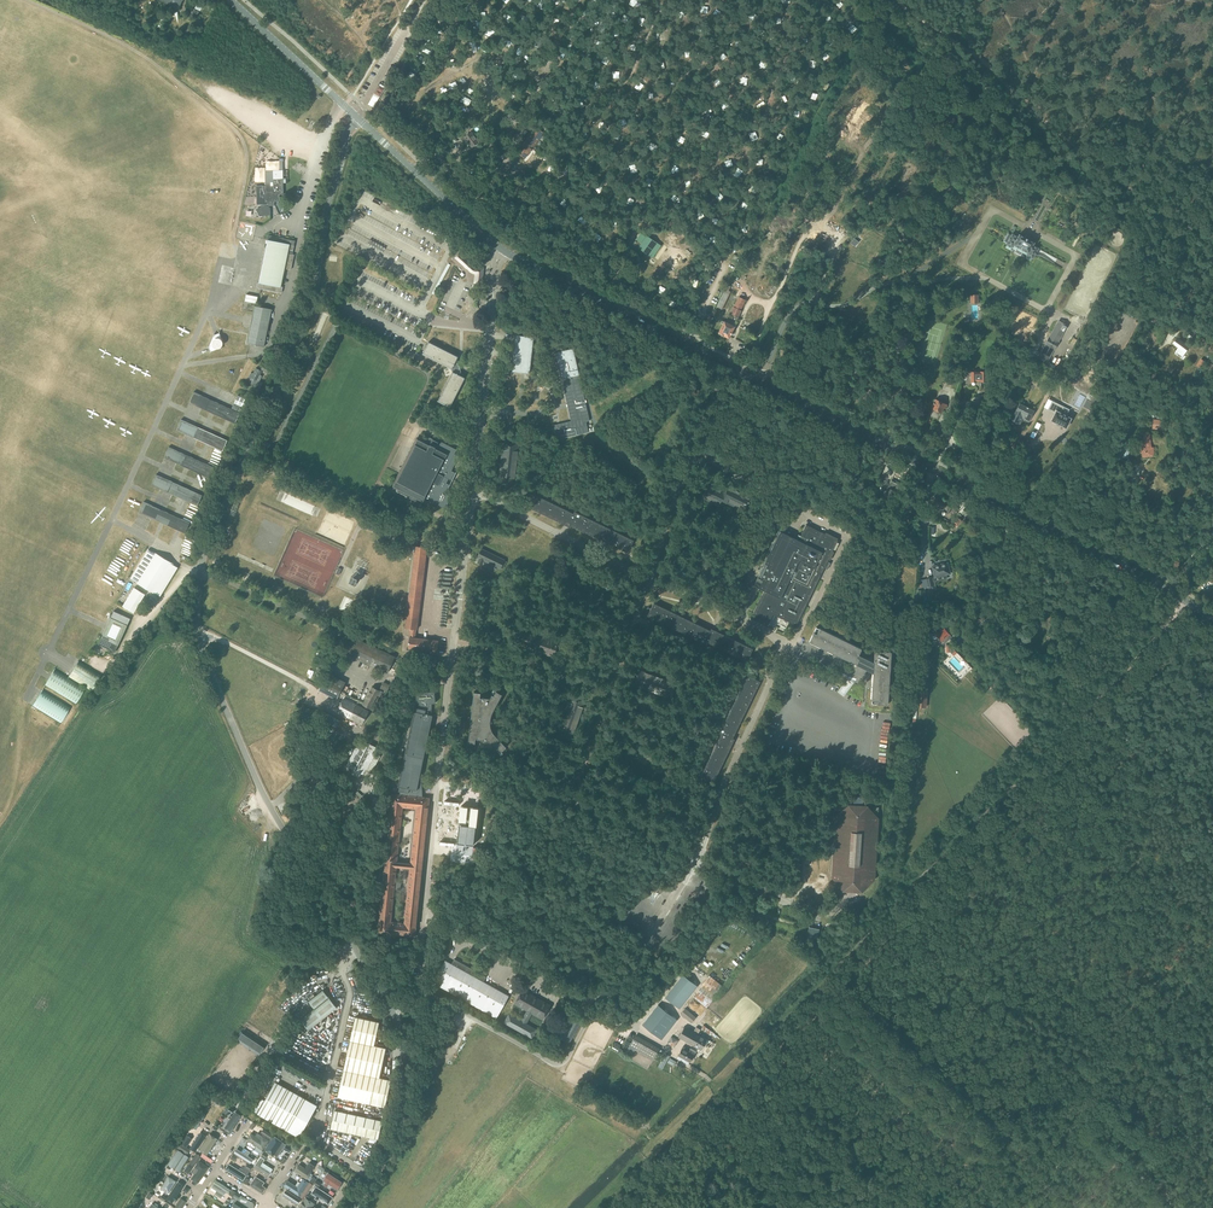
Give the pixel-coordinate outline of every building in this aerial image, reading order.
[(179,9),(183,0),(159,0),(179,9)] [(537,35),(533,44),(546,50),(550,42),(537,35)] [(384,91),(385,89),(379,85),(374,93),(380,96),(383,91),(384,91)] [(516,145),(517,143),(518,144),(519,143),(521,145),(517,151),(525,157),(543,132),(535,126),(532,131),(531,129),(534,125),(525,119),(511,138),(512,139),(511,141),(516,145)] [(475,139),(470,132),(462,139),(464,142),(466,140),(472,148),(481,141),(478,136),(475,139)] [(581,157),(578,162),(585,166),(588,160),(581,157)] [(257,202),(275,201),(280,201),(279,194),(284,194),(283,179),(273,179),(273,185),(271,185),(271,182),(265,182),(265,185),(256,186),(257,202)] [(256,209),(260,216),(263,216),(263,215),(271,215),(270,209),(268,209),(268,204),(268,206),(272,206),(275,205),(275,201),(257,202),(257,205),(265,204),(265,205),(256,209)] [(641,233),(637,239),(642,243),(646,237),(646,236),(641,233)] [(1007,243),(1006,244),(1012,247),(1010,250),(1025,258),(1026,255),(1032,259),(1034,255),(1038,248),(1033,245),(1034,242),(1029,240),(1029,239),(1025,237),(1024,237),(1019,234),(1018,237),(1012,234),(1007,243)] [(294,255),(293,254),(294,254),(292,254),(294,245),(295,241),(289,239),(269,235),(267,236),(267,238),(268,240),(267,245),(260,282),(258,283),(257,286),(258,288),(262,288),(274,291),(282,292),(283,286),(281,286),(285,268),(291,269),(294,255)] [(647,237),(639,248),(649,255),(657,243),(647,237)] [(481,268),(477,268),(476,268),(475,267),(474,267),(459,253),(455,257),(470,271),(471,272),(472,272),(473,273),(474,273),(476,273),(474,283),(482,283),(482,278),(480,278),(480,274),(483,274),(484,269),(481,268)] [(728,285),(717,307),(723,309),(732,292),(730,291),(732,287),(728,285)] [(256,304),(258,296),(246,294),(245,301),(256,304)] [(739,297),(731,313),(738,317),(746,300),(739,297)] [(249,334),(248,338),(247,343),(249,343),(264,346),(272,309),(255,306),(253,312),(253,316),(249,330),(249,334)] [(1006,313),(997,307),(994,312),(1003,318),(1006,313)] [(1038,357),(1042,359),(1047,362),(1054,349),(1054,350),(1059,341),(1058,341),(1068,325),(1059,320),(1050,336),(1049,336),(1044,344),(1045,344),(1038,357)] [(723,325),(719,332),(729,337),(733,329),(734,327),(728,324),(728,322),(725,321),(725,322),(722,321),(721,323),(723,325)] [(1145,323),(1141,331),(1144,332),(1145,331),(1150,334),(1153,328),(1145,323)] [(214,335),(209,346),(209,347),(210,349),(211,351),(221,348),(221,347),(223,343),(223,342),(219,333),(217,334),(215,335),(214,335)] [(524,372),(529,373),(532,350),(533,346),(534,337),(519,335),(519,333),(516,333),(515,335),(516,335),(515,341),(514,352),(513,358),(511,371),(522,372),(524,372)] [(1174,344),(1179,347),(1185,352),(1189,346),(1178,338),(1174,344)] [(422,354),(452,369),(453,371),(438,401),(450,407),(465,378),(460,375),(461,373),(460,372),(457,364),(458,363),(456,362),(458,357),(429,342),(422,354)] [(590,421),(574,350),(556,354),(567,403),(568,407),(571,421),(553,425),(556,439),(588,432),(586,421),(590,421)] [(1201,359),(1197,365),(1202,368),(1206,362),(1201,359)] [(274,368),(264,363),(261,369),(271,374),(274,368)] [(251,373),(249,377),(251,378),(249,382),(254,385),(254,386),(259,389),(263,383),(260,381),(262,376),(260,375),(262,371),(256,368),(253,374),(251,373)] [(1084,372),(1077,368),(1069,379),(1076,384),(1084,372)] [(971,372),(971,381),(977,381),(981,381),(986,381),(986,372),(981,372),(977,372),(971,372)] [(715,384),(712,389),(722,394),(724,389),(715,384)] [(240,413),(232,409),(231,408),(204,396),(194,392),(189,402),(191,403),(205,409),(211,412),(216,415),(228,420),(233,422),(235,423),(240,413)] [(234,403),(245,408),(249,400),(238,395),(237,396),(234,403)] [(948,404),(936,398),(931,408),(942,413),(944,408),(946,408),(948,404)] [(1052,401),(1048,409),(1055,413),(1051,420),(1066,428),(1071,418),(1061,413),(1064,407),(1052,401)] [(1025,406),(1018,403),(1015,409),(1016,410),(1012,419),(1018,422),(1020,418),(1022,419),(1023,418),(1028,421),(1033,410),(1028,408),(1028,407),(1025,406)] [(234,404),(232,409),(240,413),(243,414),(245,410),(240,408),(240,407),(234,404)] [(1140,416),(1138,422),(1147,424),(1149,419),(1140,416)] [(186,434),(199,440),(208,444),(217,448),(223,451),(228,440),(225,439),(221,437),(208,431),(203,428),(196,426),(184,420),(181,419),(176,429),(186,434)] [(1152,427),(1164,429),(1165,420),(1153,419),(1152,427)] [(1151,447),(1149,433),(1144,434),(1145,444),(1141,444),(1142,446),(1140,446),(1140,449),(1139,449),(1140,453),(1142,453),(1143,455),(1144,455),(1145,456),(1148,456),(1148,455),(1154,454),(1153,447),(1151,447)] [(432,440),(430,439),(427,444),(418,441),(396,484),(446,508),(448,486),(445,483),(447,477),(452,479),(455,474),(449,471),(457,457),(453,454),(455,450),(432,440)] [(503,443),(499,482),(514,484),(519,445),(503,443)] [(1122,452),(1121,457),(1127,458),(1130,444),(1122,443),(1121,452),(1122,452)] [(166,458),(178,464),(210,478),(215,467),(209,465),(200,460),(192,457),(178,451),(169,446),(164,457),(166,458)] [(156,474),(151,484),(162,489),(174,495),(198,505),(202,495),(171,480),(158,475),(156,474)] [(899,484),(891,480),(886,490),(884,490),(882,494),(885,495),(881,502),(888,505),(894,495),(895,496),(897,492),(895,491),(897,489),(898,490),(900,487),(898,486),(899,484)] [(709,484),(702,498),(719,506),(721,500),(745,512),(748,504),(752,506),(755,500),(728,486),(725,491),(723,489),(722,490),(709,484)] [(401,487),(398,486),(396,492),(418,503),(420,497),(401,487)] [(535,494),(528,507),(570,527),(571,525),(628,553),(634,540),(575,511),(574,513),(535,494)] [(936,496),(932,504),(936,506),(935,509),(937,510),(936,512),(941,514),(947,502),(936,496)] [(139,512),(140,513),(153,518),(178,530),(185,533),(190,522),(173,515),(167,512),(154,506),(144,501),(139,512)] [(1115,515),(1120,520),(1124,517),(1119,511),(1115,515)] [(954,518),(952,522),(956,525),(958,526),(962,520),(958,517),(956,519),(954,518)] [(780,531),(759,575),(754,585),(764,590),(753,614),(769,622),(773,614),(796,625),(825,568),(828,569),(831,563),(828,561),(838,540),(806,524),(798,540),(780,531)] [(415,551),(405,628),(410,628),(409,637),(408,648),(437,652),(439,640),(415,637),(416,629),(417,629),(427,547),(415,546),(415,551)] [(482,548),(477,557),(480,558),(478,562),(482,564),(484,560),(500,568),(501,567),(503,568),(506,562),(504,561),(505,560),(482,548)] [(155,553),(150,550),(133,579),(138,582),(137,582),(155,593),(156,593),(160,596),(178,567),(173,564),(174,564),(155,553)] [(933,567),(935,577),(950,573),(947,563),(941,565),(941,564),(941,565),(939,565),(938,565),(933,567)] [(934,586),(932,577),(926,579),(928,587),(934,586)] [(134,588),(123,607),(133,613),(145,595),(134,588)] [(747,661),(753,649),(752,648),(711,628),(710,630),(654,603),(648,615),(707,644),(708,642),(747,661)] [(114,651),(115,652),(130,618),(114,611),(108,624),(105,630),(99,644),(110,649),(109,652),(113,654),(114,651)] [(862,648),(820,628),(817,634),(814,632),(813,635),(812,635),(809,641),(857,664),(860,658),(874,665),(871,700),(878,700),(878,704),(880,704),(888,704),(891,651),(875,650),(874,662),(859,654),(862,648)] [(939,632),(938,630),(929,630),(928,635),(937,635),(942,641),(943,641),(945,643),(952,636),(944,628),(939,632)] [(524,629),(519,644),(553,657),(559,641),(524,629)] [(343,653),(387,673),(395,656),(351,636),(343,653)] [(68,676),(91,691),(101,675),(78,661),(70,673),(68,676)] [(76,704),(85,688),(54,669),(44,685),(76,704)] [(639,670),(634,685),(671,698),(677,683),(639,670)] [(328,673),(319,690),(337,699),(346,682),(328,673)] [(702,774),(714,780),(735,739),(733,738),(760,681),(748,675),(719,734),(721,735),(702,774)] [(373,684),(363,704),(370,708),(377,695),(380,696),(382,692),(380,690),(381,688),(373,684)] [(918,689),(916,706),(926,707),(927,690),(918,689)] [(61,723),(70,707),(42,690),(32,705),(61,723)] [(400,791),(400,795),(421,797),(421,790),(422,790),(422,779),(419,779),(430,725),(428,725),(431,713),(432,711),(432,709),(432,707),(432,705),(431,703),(436,703),(434,691),(415,692),(417,704),(418,704),(418,708),(416,707),(415,711),(414,711),(398,786),(400,787),(399,791),(400,791)] [(477,738),(488,740),(497,749),(498,747),(502,751),(507,746),(494,733),(493,732),(493,731),(492,730),(492,728),(491,727),(491,726),(490,724),(490,723),(491,723),(492,722),(492,721),(491,720),(490,720),(491,719),(491,718),(491,716),(491,715),(492,714),(492,713),(492,712),(493,711),(494,709),(502,694),(496,691),(494,695),(492,694),(490,698),(482,697),(480,697),(481,692),(474,691),(468,742),(475,743),(476,738),(477,738)] [(570,696),(557,733),(572,739),(585,701),(570,696)] [(369,711),(358,706),(344,698),(337,712),(351,719),(362,725),(369,711)] [(309,725),(313,710),(306,708),(302,724),(309,725)] [(340,720),(326,712),(321,720),(322,721),(318,728),(323,731),(325,727),(327,728),(329,725),(335,728),(340,720)] [(304,739),(307,728),(301,726),(298,738),(304,739)] [(328,730),(323,741),(328,744),(333,733),(328,730)] [(377,747),(360,738),(347,765),(363,774),(377,747)] [(400,795),(392,794),(378,932),(415,936),(429,798),(423,797),(421,797),(400,795)] [(376,812),(381,798),(374,796),(369,810),(376,812)] [(844,889),(849,889),(856,890),(861,890),(874,879),(878,818),(877,818),(878,807),(868,807),(867,806),(855,805),(849,805),(848,806),(838,805),(837,815),(836,816),(833,876),(844,889)] [(467,806),(463,806),(461,806),(457,843),(461,844),(463,844),(467,844),(469,844),(474,845),(478,807),(472,807),(467,806)] [(445,960),(433,982),(497,1018),(509,995),(483,981),(486,976),(454,959),(452,964),(445,960)] [(571,967),(566,976),(583,986),(588,976),(582,973),(586,965),(581,963),(577,970),(571,967)] [(665,997),(680,1008),(697,986),(683,974),(665,997)] [(509,1014),(504,1022),(532,1038),(537,1029),(526,1023),(532,1013),(543,1019),(551,1005),(523,989),(515,1003),(527,1010),(522,1021),(509,1014)] [(314,1009),(300,1020),(309,1030),(331,1012),(337,1007),(323,990),(309,1001),(314,1009)] [(662,1039),(677,1019),(658,1005),(643,1024),(662,1039)] [(696,1017),(685,1008),(680,1014),(692,1023),(696,1017)] [(566,1024),(558,1037),(569,1043),(582,1018),(576,1014),(569,1026),(566,1024)] [(344,1069),(379,1077),(386,1048),(374,1045),(379,1022),(355,1017),(344,1069)] [(714,1033),(703,1025),(701,1028),(710,1034),(712,1035),(714,1033)] [(685,1026),(679,1037),(701,1050),(708,1039),(698,1034),(700,1029),(696,1027),(694,1031),(685,1026)] [(238,1040),(259,1054),(265,1045),(244,1031),(238,1040)] [(641,1046),(638,1051),(653,1060),(659,1049),(641,1039),(638,1044),(641,1046)] [(683,1046),(683,1047),(678,1055),(690,1061),(694,1055),(690,1053),(692,1051),(683,1046)] [(385,1106),(386,1101),(375,1098),(376,1093),(377,1088),(378,1082),(379,1077),(344,1069),(338,1096),(385,1106)] [(275,1082),(258,1113),(257,1113),(299,1137),(317,1105),(275,1082)] [(226,1104),(212,1095),(206,1106),(212,1109),(213,1107),(215,1108),(210,1117),(216,1120),(226,1104)] [(232,1113),(234,1110),(228,1106),(224,1112),(227,1114),(229,1111),(232,1113)] [(335,1110),(331,1128),(378,1139),(382,1121),(335,1110)] [(261,1132),(271,1138),(273,1135),(263,1129),(261,1132)] [(187,1135),(181,1143),(186,1146),(192,1138),(187,1135)] [(190,1150),(181,1143),(178,1148),(187,1154),(190,1150)] [(201,1156),(196,1153),(190,1163),(194,1165),(201,1156)] [(201,1156),(211,1163),(213,1160),(203,1153),(201,1156)] [(312,1185),(309,1182),(300,1196),(303,1198),(312,1185)] [(175,1207),(176,1207),(181,1207),(186,1201),(181,1198),(175,1207)]
